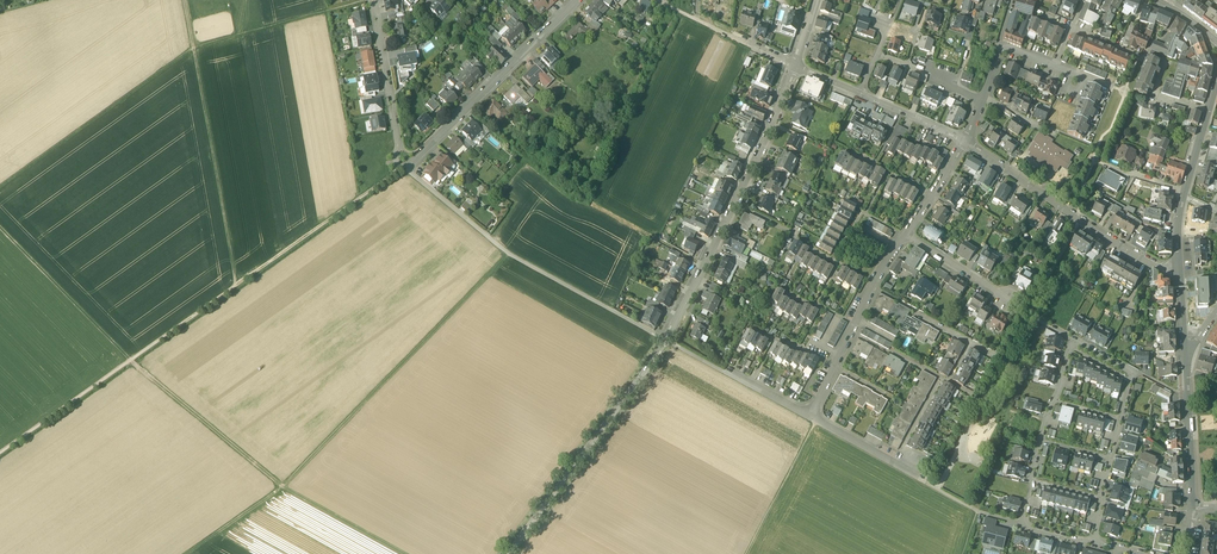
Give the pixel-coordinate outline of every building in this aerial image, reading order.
[(390,0),(386,0),(386,1),(384,2),(386,12),(388,12),(394,11),(394,10),(393,8),(393,6),(398,5),(397,0),(394,0),(393,0),(390,0)] [(441,0),(436,0),(434,2),(436,3),(430,9),(438,17),(442,13),(443,14),(445,13),(449,9),(441,0)] [(542,0),(532,0),(533,2),(530,5),(540,15),(545,10),(546,11),(547,11),(550,8),(544,2),(542,0)] [(544,2),(550,8),(554,4),(550,0),(547,0),(544,2)] [(590,6),(598,14),(605,6),(599,1),(598,0),(596,0),(590,6)] [(637,8),(647,12),(651,3),(646,0),(641,0),(637,8)] [(1018,0),(1017,0),(1014,12),(1021,14),(1028,16),(1032,17),(1035,5),(1022,1),(1018,0)] [(1075,0),(1067,0),(1060,13),(1069,17),(1070,15),(1073,16),(1078,2),(1075,0)] [(1102,10),(1106,13),(1108,14),(1111,8),(1115,0),(1107,0),(1102,10)] [(1119,0),(1115,0),(1111,8),(1114,9),(1117,11),(1122,2),(1119,0)] [(1139,4),(1127,0),(1125,6),(1136,12),(1139,4)] [(971,3),(965,1),(962,12),(968,13),(971,3)] [(997,3),(991,2),(991,1),(987,1),(984,13),(985,14),(993,16),(996,6),(997,3)] [(916,17),(919,6),(907,2),(905,8),(906,8),(904,13),(916,17)] [(1196,8),(1185,2),(1183,7),(1195,17),(1202,8),(1198,5),(1196,8)] [(832,6),(823,3),(821,12),(829,14),(830,12),(832,6)] [(1086,4),(1085,3),(1080,16),(1085,18),(1088,12),(1090,5),(1087,4),(1086,4)] [(428,11),(422,5),(417,10),(423,16),(428,11)] [(598,14),(590,6),(583,12),(591,20),(598,14)] [(1152,9),(1145,6),(1143,12),(1140,21),(1147,23),(1152,9)] [(509,7),(505,12),(510,16),(514,12),(509,7)] [(1111,8),(1108,14),(1105,22),(1110,25),(1117,11),(1114,9),(1111,8)] [(1205,11),(1202,8),(1195,17),(1201,22),(1207,13),(1205,11)] [(858,15),(868,18),(870,12),(860,9),(858,15)] [(1159,11),(1152,9),(1147,23),(1152,24),(1155,25),(1156,22),(1159,11)] [(1209,10),(1208,11),(1207,13),(1201,22),(1216,33),(1216,32),(1216,17),(1216,15),(1216,14),(1209,10)] [(1173,17),(1159,11),(1156,22),(1168,27),(1173,17)] [(520,18),(514,12),(510,16),(512,19),(515,22),(520,18)] [(756,16),(744,12),(740,24),(753,27),(755,20),(756,16)] [(1006,31),(1015,34),(1021,14),(1014,12),(1011,16),(1006,31)] [(1092,14),(1088,12),(1085,18),(1084,22),(1094,28),(1099,17),(1092,14)] [(801,17),(790,13),(785,28),(797,31),(801,17)] [(934,13),(933,13),(932,13),(931,14),(928,13),(926,23),(929,24),(930,25),(933,26),(934,26),(934,25),(935,25),(936,23),(939,23),(941,17),(935,15),(934,14),(934,13)] [(366,27),(364,14),(354,16),(354,20),(353,20),(354,25),(355,25),(356,29),(366,27)] [(1028,16),(1020,36),(1025,38),(1027,31),(1032,19),(1032,18),(1032,17),(1028,16)] [(827,20),(819,18),(816,27),(823,29),(826,30),(827,28),(829,22),(829,21),(827,20)] [(862,30),(867,32),(868,29),(870,21),(861,18),(857,29),(862,30)] [(971,22),(959,18),(954,21),(955,24),(954,29),(968,33),(971,25),(972,22),(971,22)] [(512,19),(506,25),(510,29),(516,23),(515,22),(512,19)] [(1042,23),(1032,19),(1027,31),(1037,35),(1042,23)] [(1186,25),(1177,19),(1169,32),(1172,33),(1176,36),(1179,38),(1186,25)] [(583,28),(577,22),(574,26),(575,27),(567,35),(571,40),(578,32),(583,28)] [(510,29),(509,30),(518,40),(526,32),(517,23),(516,23),(510,29)] [(597,28),(590,23),(587,29),(586,30),(589,32),(589,33),(593,35),(597,28)] [(768,25),(762,23),(759,31),(757,37),(764,39),(766,35),(767,35),(768,31),(767,30),(768,26),(768,25)] [(1064,32),(1042,23),(1037,35),(1036,36),(1039,37),(1038,37),(1047,41),(1046,42),(1053,45),(1054,44),(1058,46),(1064,32)] [(1128,32),(1123,44),(1127,46),(1133,33),(1136,26),(1132,24),(1128,32)] [(402,25),(391,27),(392,31),(393,31),(395,41),(406,39),(403,25),(402,25)] [(1108,29),(1104,27),(1101,36),(1109,39),(1112,31),(1108,30),(1108,29)] [(583,28),(578,32),(586,37),(589,33),(589,32),(586,30),(583,28)] [(1201,36),(1190,28),(1186,34),(1187,34),(1184,38),(1184,39),(1185,39),(1187,42),(1189,41),(1201,36)] [(860,34),(873,39),(876,31),(868,29),(867,32),(862,30),(860,34)] [(509,30),(501,38),(510,47),(518,40),(509,30)] [(501,37),(495,31),(491,35),(495,39),(497,40),(501,37)] [(1015,34),(1006,31),(1003,41),(1021,48),(1025,38),(1020,36),(1015,34)] [(828,35),(822,33),(820,37),(829,40),(832,41),(833,38),(828,35)] [(1137,35),(1133,33),(1127,46),(1135,50),(1137,46),(1145,49),(1149,41),(1144,38),(1137,35)] [(1172,33),(1168,40),(1169,41),(1167,43),(1166,47),(1166,48),(1171,49),(1171,47),(1172,45),(1175,38),(1176,36),(1172,33)] [(363,36),(356,38),(358,47),(371,44),(370,35),(363,36)] [(820,37),(817,36),(814,44),(816,44),(827,48),(829,40),(820,37)] [(1201,36),(1189,41),(1192,48),(1194,47),(1204,43),(1201,36)] [(1075,39),(1072,37),(1068,48),(1075,51),(1079,40),(1079,39),(1077,38),(1075,39)] [(933,41),(922,38),(919,49),(930,52),(933,41)] [(1178,40),(1175,38),(1172,45),(1171,47),(1175,48),(1177,49),(1180,42),(1178,41),(1179,40),(1178,40)] [(497,40),(495,39),(491,43),(494,46),(495,46),(498,49),(502,46),(497,40)] [(900,42),(891,39),(888,51),(897,53),(900,42)] [(1083,42),(1079,40),(1075,51),(1082,54),(1087,43),(1086,42),(1084,41),(1083,42)] [(1103,47),(1087,40),(1086,42),(1087,43),(1082,54),(1093,59),(1094,57),(1108,63),(1113,51),(1114,50),(1104,46),(1103,47)] [(1165,47),(1154,42),(1151,49),(1163,54),(1165,47)] [(1204,43),(1194,47),(1194,49),(1198,57),(1199,57),(1209,56),(1204,43)] [(827,48),(816,44),(814,52),(827,56),(829,48),(827,48)] [(498,49),(495,46),(494,46),(485,56),(490,62),(494,58),(501,65),(507,58),(498,49)] [(416,47),(404,49),(405,52),(405,56),(412,55),(412,53),(417,52),(416,47)] [(560,54),(552,47),(550,49),(557,57),(560,54)] [(1188,50),(1181,54),(1180,59),(1185,60),(1186,56),(1193,52),(1192,50),(1192,48),(1188,50)] [(550,49),(549,49),(546,53),(541,59),(550,67),(555,62),(559,58),(557,57),(550,49)] [(1113,51),(1108,63),(1108,64),(1125,71),(1131,58),(1113,51)] [(1157,53),(1151,51),(1148,58),(1154,60),(1157,53)] [(372,52),(361,54),(364,69),(375,67),(372,52)] [(827,56),(814,52),(811,60),(825,64),(827,56)] [(400,69),(410,67),(417,66),(415,55),(405,56),(398,58),(400,69)] [(1209,56),(1199,57),(1202,65),(1212,67),(1213,66),(1209,56)] [(752,60),(747,58),(743,66),(748,68),(752,60)] [(1148,58),(1134,91),(1147,96),(1149,91),(1152,92),(1152,91),(1153,89),(1150,87),(1155,74),(1158,75),(1159,75),(1160,72),(1157,71),(1160,63),(1154,60),(1148,58)] [(544,68),(536,59),(533,62),(535,65),(536,65),(541,71),(544,68)] [(1185,60),(1180,59),(1176,72),(1186,75),(1188,76),(1191,62),(1185,60)] [(1200,65),(1191,62),(1188,76),(1196,78),(1197,73),(1198,73),(1199,67),(1200,65)] [(863,68),(850,63),(846,74),(859,78),(863,68)] [(1020,68),(1009,64),(1004,75),(1015,79),(1016,78),(1020,69),(1020,68)] [(535,65),(522,78),(531,87),(539,78),(545,84),(544,85),(546,88),(552,82),(545,75),(541,71),(536,65),(535,65)] [(1096,69),(1087,65),(1084,71),(1102,78),(1104,72),(1096,69)] [(777,71),(768,67),(765,72),(763,77),(773,81),(777,71)] [(886,70),(878,67),(873,78),(881,81),(886,70)] [(474,68),(467,75),(474,83),(481,75),(474,68)] [(1212,69),(1202,68),(1201,74),(1201,79),(1202,79),(1210,81),(1212,69)] [(1024,71),(1020,69),(1016,78),(1020,80),(1021,78),(1024,71)] [(903,74),(894,70),(889,81),(898,85),(903,74)] [(1029,73),(1024,70),(1024,71),(1021,78),(1026,80),(1029,73)] [(400,71),(397,71),(400,85),(402,85),(406,81),(409,78),(408,73),(401,74),(400,71)] [(1040,75),(1030,71),(1029,73),(1026,80),(1026,81),(1033,84),(1034,80),(1040,82),(1040,81),(1042,77),(1039,76),(1040,75)] [(1173,84),(1169,96),(1172,97),(1179,99),(1186,75),(1176,72),(1174,80),(1173,84)] [(920,78),(910,74),(905,87),(915,91),(919,81),(920,79),(920,78)] [(467,75),(460,82),(463,85),(467,90),(474,83),(467,75)] [(365,77),(364,78),(364,82),(365,87),(364,88),(365,94),(375,92),(379,92),(378,85),(377,85),(376,82),(377,82),(376,76),(365,77)] [(773,81),(763,77),(761,84),(760,84),(769,88),(770,88),(773,81)] [(826,86),(806,77),(800,94),(820,102),(826,86)] [(457,85),(451,79),(448,81),(454,87),(457,85)] [(1210,81),(1202,79),(1201,83),(1200,82),(1198,91),(1207,93),(1210,81)] [(454,87),(448,81),(446,84),(452,90),(454,87)] [(1047,83),(1040,81),(1040,82),(1038,88),(1044,90),(1047,83)] [(1058,85),(1048,81),(1047,83),(1044,90),(1047,92),(1048,94),(1053,96),(1055,90),(1057,90),(1057,89),(1057,87),(1058,85)] [(760,84),(761,84),(757,82),(756,82),(754,85),(767,91),(768,91),(769,88),(760,84)] [(1173,84),(1165,82),(1161,93),(1169,96),(1173,84)] [(515,85),(504,96),(511,104),(513,106),(521,99),(526,104),(531,99),(526,94),(522,90),(521,91),(515,85)] [(767,91),(754,85),(752,90),(754,91),(763,94),(766,95),(767,91)] [(1088,85),(1068,134),(1083,140),(1085,137),(1087,137),(1089,137),(1090,134),(1087,132),(1087,131),(1091,133),(1092,130),(1091,128),(1089,127),(1092,120),(1094,121),(1096,120),(1097,118),(1093,116),(1094,115),(1098,116),(1099,114),(1098,112),(1096,111),(1098,104),(1101,105),(1103,104),(1104,102),(1100,100),(1101,99),(1105,100),(1106,98),(1105,96),(1102,95),(1104,91),(1088,85)] [(1012,92),(1004,89),(1000,100),(1008,104),(1010,97),(1012,92)] [(930,105),(935,93),(927,90),(924,98),(923,102),(930,105)] [(534,97),(528,91),(526,94),(531,99),(531,100),(534,97)] [(763,94),(754,91),(751,98),(759,101),(759,99),(761,100),(763,94)] [(1207,93),(1198,91),(1196,97),(1205,100),(1207,93)] [(450,92),(442,100),(449,107),(457,99),(450,92)] [(942,96),(935,93),(930,105),(937,108),(939,103),(942,97),(942,96)] [(766,95),(763,94),(761,100),(760,103),(769,107),(773,98),(766,95)] [(1019,96),(1016,102),(1014,106),(1022,110),(1021,112),(1026,115),(1031,104),(1032,101),(1019,96)] [(920,99),(913,97),(911,104),(918,106),(920,99)] [(853,101),(846,98),(843,104),(850,107),(853,101)] [(952,107),(955,101),(949,98),(948,100),(946,105),(952,107)] [(372,100),(363,102),(365,114),(382,110),(380,99),(372,100)] [(439,106),(432,99),(429,101),(436,109),(439,106)] [(436,109),(429,101),(427,104),(434,111),(436,109)] [(503,111),(493,101),(483,111),(488,117),(491,114),(500,122),(507,115),(503,111)] [(963,105),(955,101),(952,107),(960,111),(963,105)] [(803,105),(796,103),(794,108),(794,107),(793,108),(798,110),(801,112),(803,105)] [(1185,108),(1173,104),(1172,109),(1184,113),(1185,108)] [(801,112),(798,110),(795,116),(794,117),(793,119),(794,120),(792,123),(804,128),(807,119),(806,118),(809,112),(807,111),(809,108),(803,105),(801,112)] [(514,111),(508,106),(503,111),(507,115),(508,117),(514,111)] [(1050,110),(1038,106),(1033,117),(1045,122),(1050,110)] [(1145,107),(1144,106),(1142,117),(1153,119),(1155,108),(1145,107)] [(767,113),(751,107),(748,114),(748,115),(753,117),(763,122),(767,113)] [(952,107),(952,108),(954,109),(952,114),(950,113),(945,123),(952,126),(953,125),(958,127),(960,121),(963,123),(967,114),(960,111),(952,107)] [(745,113),(742,111),(740,116),(752,121),(753,117),(748,115),(748,114),(745,113)] [(857,111),(850,124),(855,127),(859,120),(863,122),(866,116),(857,111)] [(1201,114),(1191,111),(1188,121),(1188,123),(1191,123),(1198,125),(1201,114)] [(880,115),(874,112),(871,118),(877,122),(878,120),(881,122),(884,115),(881,114),(880,115)] [(424,115),(418,121),(419,122),(415,126),(421,132),(427,125),(429,127),(433,122),(430,119),(429,120),(424,115)] [(740,116),(739,115),(737,120),(746,124),(747,122),(750,124),(752,121),(740,116)] [(886,116),(883,123),(892,128),(896,122),(886,116)] [(372,120),(370,120),(372,132),(386,129),(384,118),(382,118),(372,120)] [(1024,126),(1015,119),(1009,129),(1018,135),(1024,126)] [(861,136),(867,125),(863,122),(859,120),(855,127),(851,133),(860,138),(861,136)] [(472,121),(468,125),(469,126),(462,132),(468,138),(471,141),(476,137),(482,131),(481,130),(476,125),(472,121)] [(485,127),(479,122),(476,125),(481,130),(485,127)] [(750,124),(747,122),(746,124),(746,125),(749,127),(747,132),(757,136),(761,128),(750,124)] [(986,122),(981,129),(985,131),(990,124),(986,122)] [(887,133),(880,129),(877,127),(876,128),(872,126),(872,127),(867,125),(861,136),(870,141),(871,139),(881,145),(887,133)] [(908,131),(898,125),(887,145),(890,147),(894,140),(896,141),(899,136),(904,138),(906,135),(908,131)] [(485,127),(481,130),(482,131),(484,133),(486,135),(490,131),(485,127)] [(1189,128),(1186,127),(1185,133),(1195,135),(1196,130),(1189,128)] [(1004,134),(996,129),(991,135),(992,136),(987,144),(994,149),(1000,140),(1004,134)] [(757,136),(747,132),(745,136),(755,140),(757,136)] [(755,140),(745,136),(740,133),(738,137),(740,138),(738,143),(751,149),(755,140)] [(1046,138),(1039,133),(1033,142),(1034,142),(1028,151),(1030,153),(1029,154),(1041,163),(1042,161),(1053,169),(1057,163),(1067,170),(1072,163),(1068,161),(1072,155),(1065,151),(1064,152),(1051,143),(1051,144),(1049,143),(1050,142),(1047,140),(1046,141),(1045,140),(1046,138)] [(1019,144),(1004,134),(1000,140),(1007,144),(1003,149),(1011,154),(1012,155),(1015,150),(1019,144)] [(798,138),(792,135),(787,146),(798,151),(796,150),(799,144),(801,145),(803,141),(803,140),(798,138)] [(1170,142),(1153,135),(1151,140),(1158,144),(1157,148),(1165,152),(1170,142)] [(455,138),(446,147),(453,155),(463,146),(462,144),(455,138)] [(471,141),(468,138),(465,141),(471,147),(473,148),(476,145),(471,141)] [(896,141),(894,140),(890,147),(887,152),(894,156),(896,152),(901,144),(896,141)] [(471,147),(465,141),(462,144),(463,146),(467,150),(471,147)] [(909,145),(902,141),(901,144),(896,152),(903,156),(909,145)] [(748,155),(751,149),(738,143),(736,149),(748,155)] [(916,148),(909,145),(903,156),(910,160),(911,159),(911,158),(916,149),(916,148)] [(1135,151),(1122,146),(1120,152),(1118,151),(1115,156),(1119,158),(1120,160),(1122,160),(1123,160),(1124,162),(1130,164),(1133,158),(1135,159),(1136,155),(1134,154),(1135,151)] [(923,150),(917,147),(916,148),(916,149),(911,158),(911,159),(918,162),(919,160),(919,159),(924,151),(923,151),(923,150)] [(1157,148),(1155,147),(1153,152),(1151,151),(1150,154),(1152,155),(1162,159),(1165,152),(1157,148)] [(931,153),(924,149),(923,150),(923,151),(924,151),(919,159),(919,160),(926,163),(926,162),(931,153)] [(1210,149),(1205,164),(1215,167),(1216,167),(1216,164),(1216,151),(1210,149)] [(931,153),(926,162),(933,166),(937,158),(938,158),(939,155),(932,151),(931,153)] [(789,156),(784,153),(777,167),(782,170),(789,173),(791,174),(798,160),(795,159),(789,156)] [(842,153),(833,169),(841,173),(843,169),(849,158),(850,157),(842,153)] [(456,162),(446,154),(443,157),(451,163),(453,165),(456,162)] [(1162,159),(1152,155),(1151,157),(1148,162),(1156,166),(1154,170),(1163,174),(1166,168),(1160,165),(1162,159)] [(443,157),(441,156),(438,160),(439,161),(435,166),(434,167),(445,175),(444,175),(446,176),(451,170),(447,167),(451,163),(443,157)] [(1144,159),(1137,157),(1135,164),(1141,166),(1144,159)] [(843,169),(842,170),(849,174),(850,173),(856,162),(849,158),(843,169)] [(933,166),(932,169),(937,172),(943,161),(938,158),(937,158),(933,166)] [(982,165),(969,158),(965,166),(977,173),(979,169),(982,165)] [(734,162),(730,171),(739,175),(743,166),(734,162)] [(863,166),(856,162),(850,173),(857,177),(858,175),(863,166)] [(1182,167),(1171,163),(1169,169),(1179,172),(1180,174),(1183,175),(1185,168),(1182,167)] [(869,168),(863,164),(863,166),(858,175),(863,179),(869,168)] [(1215,167),(1205,164),(1201,177),(1210,180),(1212,180),(1214,172),(1214,171),(1215,167)] [(433,165),(428,170),(427,169),(423,174),(425,175),(433,182),(436,178),(440,181),(444,175),(445,175),(434,167),(435,166),(433,165)] [(730,171),(721,166),(719,171),(725,174),(725,175),(727,176),(730,171)] [(875,171),(869,168),(863,179),(869,182),(875,171)] [(886,173),(877,168),(869,182),(873,184),(873,183),(879,186),(886,173)] [(982,171),(979,169),(977,173),(974,179),(977,180),(980,176),(982,171)] [(1179,172),(1169,169),(1166,176),(1170,177),(1171,176),(1176,178),(1174,184),(1180,185),(1182,179),(1183,175),(1180,174),(1179,172)] [(983,177),(979,184),(990,190),(994,182),(995,182),(999,176),(987,170),(983,177)] [(739,175),(730,171),(727,176),(736,181),(739,175)] [(1098,182),(1117,192),(1121,184),(1119,183),(1122,178),(1108,171),(1104,177),(1102,175),(1098,182)] [(779,176),(774,173),(770,182),(781,187),(785,179),(779,176)] [(433,182),(425,175),(422,179),(431,187),(434,183),(432,182),(433,182)] [(983,177),(980,176),(977,180),(974,185),(977,187),(979,184),(983,177)] [(1210,180),(1201,177),(1198,185),(1208,188),(1209,185),(1210,180)] [(968,184),(959,178),(952,190),(962,196),(968,184)] [(733,186),(720,180),(715,191),(728,197),(733,186)] [(895,183),(890,180),(884,192),(891,195),(892,193),(897,184),(896,183),(895,183)] [(1210,180),(1209,185),(1215,187),(1214,189),(1216,190),(1216,182),(1212,180),(1210,180)] [(901,183),(899,181),(897,184),(892,193),(899,197),(905,186),(900,183),(901,183)] [(781,187),(770,182),(766,190),(771,192),(777,195),(781,187)] [(1002,185),(995,198),(1000,201),(999,202),(1003,204),(1006,198),(1010,191),(1007,189),(1008,188),(1002,185)] [(905,186),(899,197),(906,201),(912,189),(908,187),(905,186)] [(912,189),(906,201),(912,205),(919,193),(915,191),(916,191),(912,189)] [(962,196),(952,190),(945,200),(946,201),(955,206),(962,196)] [(715,191),(711,200),(714,201),(724,206),(728,197),(715,191)] [(1168,195),(1160,193),(1157,209),(1162,210),(1166,211),(1171,212),(1172,207),(1171,207),(1173,199),(1168,198),(1168,195)] [(1013,195),(1008,204),(1011,206),(1017,198),(1013,195)] [(768,199),(763,196),(757,208),(768,213),(774,202),(768,199)] [(1030,204),(1018,196),(1017,198),(1011,206),(1017,210),(1018,209),(1023,213),(1027,208),(1030,204)] [(1104,201),(1099,199),(1092,212),(1101,218),(1104,213),(1107,207),(1109,208),(1111,204),(1104,200),(1104,201)] [(724,206),(714,201),(712,205),(709,211),(719,215),(724,206)] [(856,207),(846,201),(844,205),(843,205),(842,207),(842,208),(853,214),(854,212),(856,207)] [(955,206),(946,201),(944,204),(953,210),(956,206),(955,206)] [(471,207),(465,202),(461,207),(466,212),(471,207)] [(1126,208),(1117,203),(1115,205),(1125,211),(1126,208)] [(1121,209),(1115,205),(1114,206),(1111,212),(1117,216),(1118,213),(1119,213),(1121,209)] [(1133,207),(1127,205),(1126,208),(1125,211),(1133,215),(1135,210),(1133,209),(1133,207)] [(940,207),(933,219),(943,226),(951,215),(940,207)] [(853,214),(842,208),(840,211),(838,214),(838,215),(849,220),(850,221),(851,219),(850,219),(853,214)] [(1023,213),(1021,216),(1025,219),(1030,210),(1027,208),(1023,213)] [(1036,208),(1031,216),(1031,217),(1034,219),(1040,211),(1036,208)] [(1158,209),(1157,212),(1146,209),(1144,219),(1149,220),(1148,221),(1164,224),(1166,217),(1161,216),(1162,210),(1158,209)] [(953,210),(951,213),(959,219),(961,215),(953,210)] [(1194,210),(1192,221),(1205,223),(1206,212),(1194,210)] [(1049,217),(1040,211),(1034,219),(1039,222),(1043,225),(1049,217)] [(1117,216),(1112,224),(1120,228),(1126,217),(1119,213),(1118,213),(1117,216)] [(749,216),(744,214),(739,224),(742,226),(749,229),(750,230),(753,223),(763,228),(766,222),(750,214),(749,216)] [(849,220),(838,215),(837,218),(836,218),(834,221),(845,227),(846,228),(847,226),(846,225),(849,220)] [(1034,219),(1031,217),(1027,222),(1036,227),(1039,222),(1034,219)] [(1134,222),(1126,217),(1120,228),(1131,235),(1136,227),(1137,224),(1134,222)] [(715,224),(707,219),(705,223),(703,226),(712,231),(715,224)] [(1065,223),(1058,219),(1056,222),(1056,221),(1053,225),(1053,226),(1054,226),(1051,231),(1052,231),(1056,234),(1056,235),(1058,236),(1058,235),(1060,232),(1059,232),(1065,223)] [(845,227),(835,221),(833,225),(832,225),(830,228),(841,234),(842,234),(843,233),(842,232),(845,227)] [(1047,221),(1042,230),(1045,232),(1050,223),(1047,221)] [(1045,232),(1043,235),(1048,238),(1052,231),(1051,231),(1054,226),(1053,226),(1053,225),(1050,223),(1045,232)] [(1198,236),(1199,225),(1186,225),(1185,236),(1198,236)] [(712,231),(703,226),(702,230),(700,233),(708,237),(712,231)] [(938,233),(930,227),(928,230),(927,229),(923,234),(926,235),(925,236),(937,244),(942,235),(938,233)] [(841,234),(831,228),(829,232),(828,231),(826,235),(838,241),(839,239),(841,234)] [(1153,234),(1144,228),(1140,235),(1138,239),(1147,244),(1150,240),(1153,234)] [(1167,231),(1161,229),(1156,236),(1156,237),(1158,237),(1160,237),(1161,235),(1163,237),(1164,237),(1165,234),(1166,234),(1167,231)] [(739,235),(730,231),(727,238),(735,242),(737,239),(739,235)] [(1056,234),(1052,231),(1048,238),(1045,242),(1053,246),(1059,236),(1058,235),(1058,236),(1056,235),(1056,234)] [(1082,236),(1078,233),(1071,246),(1074,248),(1073,250),(1081,255),(1083,254),(1086,255),(1091,248),(1094,243),(1090,241),(1091,240),(1088,238),(1087,240),(1085,239),(1086,237),(1083,235),(1082,236)] [(838,241),(827,235),(825,239),(824,238),(823,241),(834,247),(835,248),(835,246),(838,241)] [(1163,237),(1161,235),(1160,237),(1158,237),(1159,255),(1171,254),(1171,242),(1164,243),(1164,241),(1166,240),(1164,238),(1164,236),(1164,237),(1163,237)] [(735,242),(727,238),(724,245),(727,247),(727,248),(730,249),(731,249),(732,249),(731,250),(736,252),(735,253),(742,256),(744,250),(745,248),(746,247),(744,246),(735,242)] [(692,240),(689,239),(685,248),(695,253),(699,243),(692,240)] [(1094,243),(1091,248),(1086,255),(1093,260),(1098,252),(1099,253),(1101,250),(1105,244),(1097,239),(1094,243)] [(1147,244),(1138,239),(1136,243),(1145,248),(1147,244)] [(747,243),(745,242),(744,246),(746,247),(752,250),(755,243),(749,240),(747,243)] [(795,242),(786,257),(793,261),(796,256),(802,246),(802,245),(799,243),(799,244),(795,242)] [(834,247),(823,242),(821,245),(819,248),(831,255),(832,253),(831,252),(834,247)] [(1195,243),(1194,243),(1195,256),(1206,255),(1205,243),(1205,242),(1201,242),(1195,243)] [(957,248),(951,245),(948,251),(954,254),(957,248)] [(975,252),(964,245),(958,255),(969,262),(970,259),(974,253),(975,252)] [(985,245),(980,254),(983,256),(985,252),(988,247),(985,245)] [(805,248),(802,246),(796,256),(799,258),(799,259),(802,261),(806,254),(809,249),(806,247),(805,248)] [(925,254),(915,247),(910,255),(921,261),(925,254)] [(1093,260),(1093,261),(1099,264),(1105,253),(1101,250),(1099,253),(1098,252),(1093,260)] [(983,256),(978,265),(984,269),(991,256),(985,252),(983,256)] [(974,253),(970,259),(975,262),(979,256),(974,253)] [(747,260),(735,254),(733,257),(746,263),(747,260)] [(810,255),(806,254),(802,261),(801,264),(804,266),(803,267),(807,269),(807,268),(813,257),(814,257),(810,255)] [(921,261),(910,255),(904,264),(910,268),(914,270),(915,271),(921,261)] [(984,268),(984,269),(990,272),(993,267),(998,259),(991,255),(991,256),(984,268)] [(1206,255),(1195,256),(1195,267),(1201,267),(1201,264),(1206,264),(1206,255)] [(1120,263),(1109,256),(1101,269),(1112,276),(1120,263)] [(817,259),(813,257),(807,268),(811,270),(810,271),(814,272),(820,261),(820,260),(817,259)] [(735,263),(725,258),(719,270),(730,275),(735,263)] [(689,264),(679,259),(675,268),(684,273),(686,268),(687,269),(688,265),(689,264)] [(904,264),(898,259),(893,267),(898,271),(899,270),(901,271),(903,268),(908,271),(910,268),(904,264)] [(824,263),(820,261),(814,272),(817,273),(817,274),(820,276),(821,275),(827,265),(827,264),(824,262),(824,263)] [(667,265),(662,262),(660,265),(659,268),(664,271),(667,265)] [(1131,269),(1120,263),(1112,276),(1110,279),(1121,285),(1131,269)] [(827,265),(821,275),(824,277),(824,278),(827,280),(834,268),(831,266),(830,267),(827,265)] [(675,268),(672,267),(667,277),(679,283),(680,282),(682,279),(684,273),(675,268)] [(898,271),(893,267),(890,271),(896,275),(898,271)] [(1017,267),(1012,276),(1015,278),(1021,269),(1017,267)] [(846,270),(843,268),(840,274),(837,279),(840,281),(840,282),(843,283),(849,272),(850,271),(847,269),(846,270)] [(1021,269),(1015,278),(1018,280),(1023,272),(1024,271),(1021,269)] [(1142,275),(1131,269),(1121,285),(1132,292),(1142,275)] [(1163,278),(1158,278),(1158,273),(1152,269),(1152,284),(1155,284),(1155,287),(1158,287),(1158,291),(1170,291),(1170,281),(1166,281),(1166,279),(1163,279),(1163,278)] [(730,275),(719,270),(715,278),(726,283),(730,275)] [(853,274),(849,272),(843,283),(847,285),(850,287),(856,276),(857,275),(853,273),(853,274)] [(1023,272),(1018,280),(1016,284),(1019,286),(1019,288),(1023,290),(1024,289),(1027,291),(1035,278),(1023,272)] [(860,277),(856,276),(850,287),(854,288),(853,289),(857,291),(863,279),(860,277)] [(953,279),(947,276),(944,281),(943,282),(949,286),(953,279)] [(967,285),(954,278),(953,279),(949,286),(948,288),(960,296),(967,285)] [(921,279),(913,290),(914,290),(913,291),(917,294),(916,297),(921,300),(926,293),(930,296),(933,291),(935,292),(937,290),(935,289),(935,288),(921,279)] [(1210,279),(1196,279),(1197,295),(1198,295),(1198,297),(1197,297),(1197,309),(1209,308),(1209,304),(1211,304),(1214,299),(1213,293),(1211,293),(1211,291),(1213,291),(1212,280),(1210,280),(1210,279)] [(676,291),(667,286),(663,295),(672,299),(676,291)] [(781,291),(778,289),(772,300),(775,302),(775,303),(778,305),(782,297),(785,293),(782,291),(781,291)] [(708,293),(704,291),(702,297),(708,300),(711,294),(708,293)] [(1170,291),(1158,291),(1158,294),(1156,294),(1156,299),(1158,299),(1158,305),(1164,305),(1172,304),(1173,304),(1173,300),(1173,299),(1173,294),(1172,294),(1172,291),(1170,291)] [(895,302),(879,293),(871,308),(879,312),(882,307),(890,311),(894,304),(895,302)] [(708,300),(703,309),(708,312),(709,310),(713,312),(712,314),(713,314),(720,299),(714,296),(711,294),(708,300)] [(663,295),(659,304),(663,306),(666,307),(668,308),(673,299),(672,299),(663,295)] [(977,296),(974,301),(969,308),(980,314),(984,307),(987,302),(977,296)] [(778,305),(776,308),(780,310),(779,311),(783,312),(789,301),(786,299),(782,297),(778,305)] [(789,301),(783,312),(787,314),(786,314),(790,316),(796,305),(796,304),(793,302),(792,303),(789,301)] [(648,303),(646,307),(649,308),(657,312),(658,308),(648,303)] [(890,311),(888,315),(894,318),(896,314),(901,317),(901,319),(905,321),(907,317),(911,310),(906,308),(906,309),(898,305),(898,306),(894,304),(890,311)] [(796,305),(790,316),(793,317),(793,318),(796,320),(797,319),(799,315),(803,308),(800,306),(799,307),(796,305)] [(808,306),(805,305),(803,308),(799,315),(802,317),(802,318),(804,319),(805,320),(806,319),(812,308),(809,306),(808,306)] [(991,312),(984,307),(980,314),(977,318),(984,322),(985,322),(988,317),(991,313),(991,312)] [(657,312),(649,308),(646,315),(659,321),(663,314),(657,312)] [(812,308),(806,319),(809,321),(812,323),(819,311),(815,309),(815,310),(812,308)] [(1173,312),(1163,312),(1163,321),(1173,321),(1173,312)] [(991,313),(988,317),(985,322),(988,324),(994,315),(991,313)] [(659,321),(646,315),(643,321),(644,322),(656,328),(659,321)] [(1000,318),(997,316),(991,326),(996,329),(995,329),(996,331),(997,332),(999,332),(1000,331),(1001,332),(1008,322),(1004,320),(1005,319),(1001,316),(1000,318)] [(914,320),(907,317),(905,321),(899,331),(905,334),(907,329),(912,332),(912,333),(917,336),(924,324),(915,319),(914,320)] [(1084,320),(1078,317),(1076,320),(1072,326),(1071,329),(1073,330),(1076,332),(1078,333),(1084,320)] [(1091,324),(1084,320),(1078,333),(1082,335),(1084,337),(1086,334),(1090,327),(1091,324)] [(656,328),(644,322),(643,325),(654,331),(656,328)] [(705,329),(696,324),(690,336),(699,341),(705,329)] [(939,332),(924,324),(917,336),(916,338),(923,342),(927,337),(934,341),(939,332)] [(1104,331),(1098,328),(1096,331),(1092,337),(1091,340),(1095,343),(1097,344),(1104,331)] [(1056,334),(1046,329),(1044,336),(1049,338),(1054,339),(1054,338),(1056,334)] [(751,332),(747,331),(742,341),(745,343),(748,345),(749,345),(754,334),(755,333),(751,332)] [(1108,333),(1104,331),(1097,344),(1099,345),(1102,346),(1104,348),(1109,338),(1111,335),(1108,333)] [(1164,334),(1164,338),(1164,343),(1175,343),(1175,338),(1173,338),(1173,333),(1164,334)] [(758,336),(754,334),(749,345),(752,346),(751,347),(755,349),(755,348),(761,338),(762,337),(758,335),(758,336)] [(1210,337),(1206,342),(1212,346),(1216,349),(1216,342),(1210,337)] [(761,338),(755,348),(758,350),(758,351),(762,353),(768,341),(765,339),(764,340),(761,338)] [(1062,340),(1054,338),(1054,339),(1049,338),(1047,347),(1056,350),(1061,351),(1064,341),(1062,341),(1062,340)] [(1113,340),(1109,338),(1104,348),(1107,349),(1113,340)] [(873,348),(858,339),(851,352),(856,355),(858,352),(868,358),(873,349),(873,348)] [(954,341),(946,356),(955,362),(956,361),(956,362),(965,346),(954,341)] [(779,345),(775,343),(770,354),(773,356),(776,358),(782,347),(783,346),(779,344),(779,345)] [(1175,343),(1164,343),(1164,348),(1165,353),(1166,353),(1174,352),(1174,348),(1175,348),(1175,343)] [(786,349),(782,347),(776,358),(780,359),(779,360),(783,362),(783,361),(789,351),(789,350),(786,348),(786,349)] [(878,351),(873,349),(868,358),(865,364),(871,367),(875,361),(879,364),(879,365),(883,367),(885,365),(889,357),(879,351),(878,351)] [(981,355),(970,349),(968,354),(967,358),(976,363),(978,359),(978,360),(981,355)] [(1210,352),(1202,349),(1201,355),(1209,358),(1210,352)] [(792,353),(789,351),(783,361),(786,363),(786,364),(790,366),(791,363),(796,354),(792,352),(792,353)] [(800,355),(797,353),(796,354),(791,363),(794,365),(794,366),(797,368),(798,366),(804,356),(800,354),(800,355)] [(1148,354),(1137,353),(1136,364),(1148,365),(1148,361),(1148,354)] [(807,357),(804,355),(804,356),(798,366),(801,368),(805,370),(812,358),(808,356),(807,357)] [(898,359),(890,355),(889,357),(885,365),(889,367),(890,366),(893,368),(892,370),(895,372),(894,375),(898,377),(906,364),(898,360),(898,359)] [(981,355),(978,360),(978,359),(976,363),(980,365),(985,357),(981,355)] [(1209,358),(1201,355),(1196,370),(1210,374),(1215,360),(1209,358)] [(955,362),(946,356),(937,372),(948,378),(956,363),(955,362)] [(1053,358),(1046,356),(1044,365),(1057,368),(1059,359),(1053,358)] [(815,359),(812,357),(812,358),(805,370),(803,373),(810,377),(819,360),(815,358),(815,359)] [(976,363),(967,358),(964,362),(964,361),(961,365),(972,371),(974,367),(973,366),(976,363)] [(1088,361),(1080,359),(1077,370),(1076,373),(1084,375),(1087,363),(1088,361)] [(1087,363),(1084,375),(1083,376),(1091,378),(1094,367),(1095,365),(1087,363)] [(972,371),(961,365),(959,370),(960,370),(958,373),(967,378),(969,375),(970,375),(972,371)] [(1094,367),(1091,378),(1090,380),(1098,382),(1101,371),(1102,369),(1094,367)] [(1176,367),(1166,367),(1164,367),(1164,368),(1158,368),(1159,377),(1162,377),(1177,376),(1176,367)] [(769,371),(763,368),(760,373),(766,377),(769,371)] [(775,374),(769,371),(766,377),(772,380),(775,374)] [(936,379),(922,371),(919,377),(923,379),(918,389),(928,394),(936,379)] [(1043,372),(1040,371),(1039,378),(1040,378),(1039,381),(1053,385),(1056,375),(1053,375),(1043,372)] [(1101,371),(1098,382),(1097,384),(1105,386),(1108,375),(1109,373),(1101,371)] [(967,378),(958,373),(956,377),(955,376),(953,381),(963,387),(966,382),(965,382),(967,378)] [(1108,375),(1105,386),(1104,388),(1111,390),(1112,390),(1115,379),(1115,377),(1108,375)] [(846,379),(841,376),(832,391),(839,395),(843,389),(851,393),(852,392),(857,384),(847,378),(846,379)] [(1115,379),(1112,390),(1111,390),(1111,392),(1119,394),(1122,381),(1115,379)] [(955,389),(944,383),(942,388),(941,388),(940,390),(952,396),(954,393),(953,392),(955,389)] [(1140,393),(1142,385),(1135,383),(1133,391),(1140,393)] [(872,392),(857,384),(852,392),(861,398),(858,405),(864,408),(867,402),(872,392)] [(803,388),(797,385),(794,391),(800,394),(803,388)] [(918,389),(914,387),(910,393),(914,395),(913,396),(914,396),(909,404),(919,410),(928,394),(918,389)] [(1172,394),(1159,388),(1157,387),(1156,391),(1157,392),(1169,399),(1172,394)] [(952,396),(940,390),(939,391),(940,392),(937,397),(948,403),(949,399),(950,400),(952,396)] [(888,401),(872,392),(867,402),(877,407),(874,412),(880,415),(888,401)] [(937,397),(936,396),(935,398),(933,403),(942,409),(943,409),(945,406),(946,406),(948,403),(937,397)] [(933,403),(932,402),(929,407),(928,407),(927,409),(928,409),(939,415),(939,416),(941,412),(940,412),(942,409),(933,403)] [(1037,404),(1028,402),(1026,410),(1040,414),(1041,409),(1042,406),(1037,404)] [(909,404),(907,403),(903,410),(906,411),(901,420),(911,426),(916,416),(915,416),(919,410),(909,404)] [(1174,404),(1170,404),(1170,405),(1163,406),(1164,411),(1169,414),(1179,413),(1179,410),(1179,405),(1174,405),(1174,404)] [(842,411),(836,408),(832,414),(838,417),(842,411)] [(1073,410),(1062,408),(1061,414),(1059,421),(1070,424),(1073,410)] [(939,415),(928,409),(925,414),(924,414),(923,416),(935,422),(936,422),(937,419),(939,415)] [(1086,414),(1080,412),(1077,426),(1083,428),(1086,414)] [(1179,413),(1169,414),(1169,416),(1169,422),(1171,422),(1171,423),(1175,423),(1175,421),(1180,421),(1179,413)] [(1092,415),(1086,414),(1083,428),(1089,429),(1092,415)] [(1092,415),(1089,429),(1094,431),(1098,417),(1092,415)] [(857,420),(851,416),(848,422),(854,425),(857,420)] [(935,422),(924,416),(921,421),(920,422),(922,423),(932,429),(934,426),(933,426),(935,422)] [(1105,419),(1098,417),(1094,431),(1102,433),(1103,429),(1105,419)] [(1134,418),(1129,417),(1125,430),(1139,434),(1143,422),(1137,420),(1137,422),(1133,421),(1134,418)] [(901,420),(896,418),(893,424),(897,426),(892,436),(896,438),(902,441),(911,426),(901,420)] [(1108,431),(1111,421),(1105,419),(1103,429),(1108,431)] [(932,429),(922,423),(919,428),(918,428),(918,430),(929,436),(931,433),(930,433),(932,429)] [(876,430),(870,427),(867,432),(873,436),(876,430)] [(929,436),(918,430),(916,435),(915,435),(914,437),(926,443),(928,440),(927,439),(929,436)] [(1176,431),(1171,432),(1171,434),(1169,434),(1170,442),(1171,442),(1181,441),(1180,433),(1176,433),(1176,431)] [(926,443),(914,437),(912,440),(913,440),(916,442),(913,448),(916,449),(918,449),(918,448),(922,450),(924,447),(925,447),(927,444),(926,443)] [(1135,450),(1137,441),(1127,438),(1124,437),(1120,450),(1127,452),(1128,449),(1135,450)] [(902,441),(896,438),(893,443),(899,447),(903,441),(902,441)] [(1181,441),(1171,442),(1172,451),(1173,451),(1173,453),(1179,452),(1179,450),(1181,450),(1181,441)] [(1022,452),(1015,450),(1015,451),(1013,459),(1027,462),(1029,454),(1022,452)] [(1069,453),(1056,450),(1054,460),(1058,462),(1058,464),(1066,466),(1069,453)] [(1082,455),(1076,454),(1073,468),(1079,469),(1082,455)] [(1150,456),(1144,454),(1143,456),(1140,454),(1138,461),(1147,464),(1150,456)] [(1088,457),(1082,455),(1079,469),(1084,471),(1088,457)] [(1156,459),(1150,456),(1147,464),(1155,468),(1157,464),(1158,462),(1155,461),(1156,459)] [(1094,458),(1088,457),(1084,471),(1090,472),(1094,458)] [(1122,461),(1116,459),(1112,473),(1117,475),(1117,477),(1124,479),(1128,463),(1122,461)] [(1182,460),(1169,461),(1170,467),(1172,467),(1172,471),(1172,476),(1183,474),(1182,460)] [(1141,479),(1141,477),(1147,479),(1149,473),(1156,476),(1157,473),(1158,470),(1155,468),(1147,464),(1138,461),(1131,479),(1139,482),(1141,479)] [(1172,471),(1157,464),(1155,468),(1158,470),(1172,476),(1172,471)] [(1021,468),(1009,466),(1007,475),(1022,479),(1025,470),(1021,468)] [(1172,476),(1158,470),(1157,473),(1161,475),(1160,476),(1170,480),(1170,482),(1172,482),(1172,476)] [(1183,474),(1172,476),(1172,482),(1173,484),(1183,483),(1183,474)] [(1139,482),(1138,487),(1152,492),(1155,484),(1141,479),(1139,482)] [(1123,489),(1115,486),(1112,493),(1127,498),(1129,491),(1123,489)] [(1052,490),(1045,488),(1042,499),(1041,502),(1048,504),(1052,490)] [(1058,491),(1052,490),(1048,504),(1054,505),(1058,491)] [(1064,493),(1058,491),(1054,505),(1061,507),(1064,493)] [(1071,495),(1064,493),(1061,507),(1067,509),(1071,495)] [(1127,498),(1112,493),(1110,500),(1118,502),(1125,504),(1127,498)] [(1077,496),(1071,495),(1067,509),(1073,510),(1077,496)] [(1176,496),(1165,495),(1165,507),(1173,507),(1179,507),(1179,505),(1180,505),(1180,501),(1179,501),(1179,496),(1176,496)] [(1077,496),(1073,510),(1080,512),(1083,498),(1077,496)] [(1090,500),(1083,498),(1080,512),(1086,514),(1088,509),(1089,502),(1090,500)] [(1009,500),(1005,499),(1003,504),(1004,505),(1003,509),(1007,510),(1006,511),(1010,512),(1011,511),(1018,513),(1019,509),(1021,504),(1009,500)] [(1116,509),(1108,507),(1105,517),(1120,521),(1123,511),(1116,509)] [(1176,516),(1165,514),(1164,523),(1164,524),(1175,526),(1176,516)] [(996,521),(986,519),(984,526),(987,527),(988,527),(994,528),(996,521)] [(1157,520),(1150,519),(1149,525),(1156,526),(1164,527),(1164,524),(1164,523),(1157,522),(1157,520)] [(1216,525),(1205,523),(1203,533),(1214,535),(1215,535),(1216,525)] [(1112,526),(1107,525),(1105,533),(1110,534),(1110,536),(1116,537),(1119,528),(1112,526)] [(994,528),(988,527),(987,527),(984,540),(989,542),(989,545),(1002,549),(1006,535),(1001,534),(1002,530),(994,528)] [(1026,535),(1022,534),(1017,533),(1014,544),(1017,545),(1024,547),(1027,548),(1028,548),(1030,539),(1031,536),(1026,535)] [(1163,533),(1161,533),(1160,535),(1158,545),(1169,547),(1170,547),(1173,535),(1171,535),(1163,533)] [(1214,535),(1204,533),(1203,541),(1213,542),(1214,535)] [(1169,547),(1158,545),(1160,535),(1157,534),(1154,550),(1168,553),(1169,547)] [(1037,541),(1030,539),(1028,548),(1027,548),(1027,549),(1034,551),(1037,541)] [(1043,539),(1041,539),(1038,553),(1039,553),(1041,553),(1050,553),(1053,545),(1053,542),(1052,542),(1043,539)] [(1213,542),(1203,541),(1202,548),(1212,550),(1213,542)] [(1076,550),(1076,548),(1061,544),(1058,553),(1075,553),(1076,550)]
